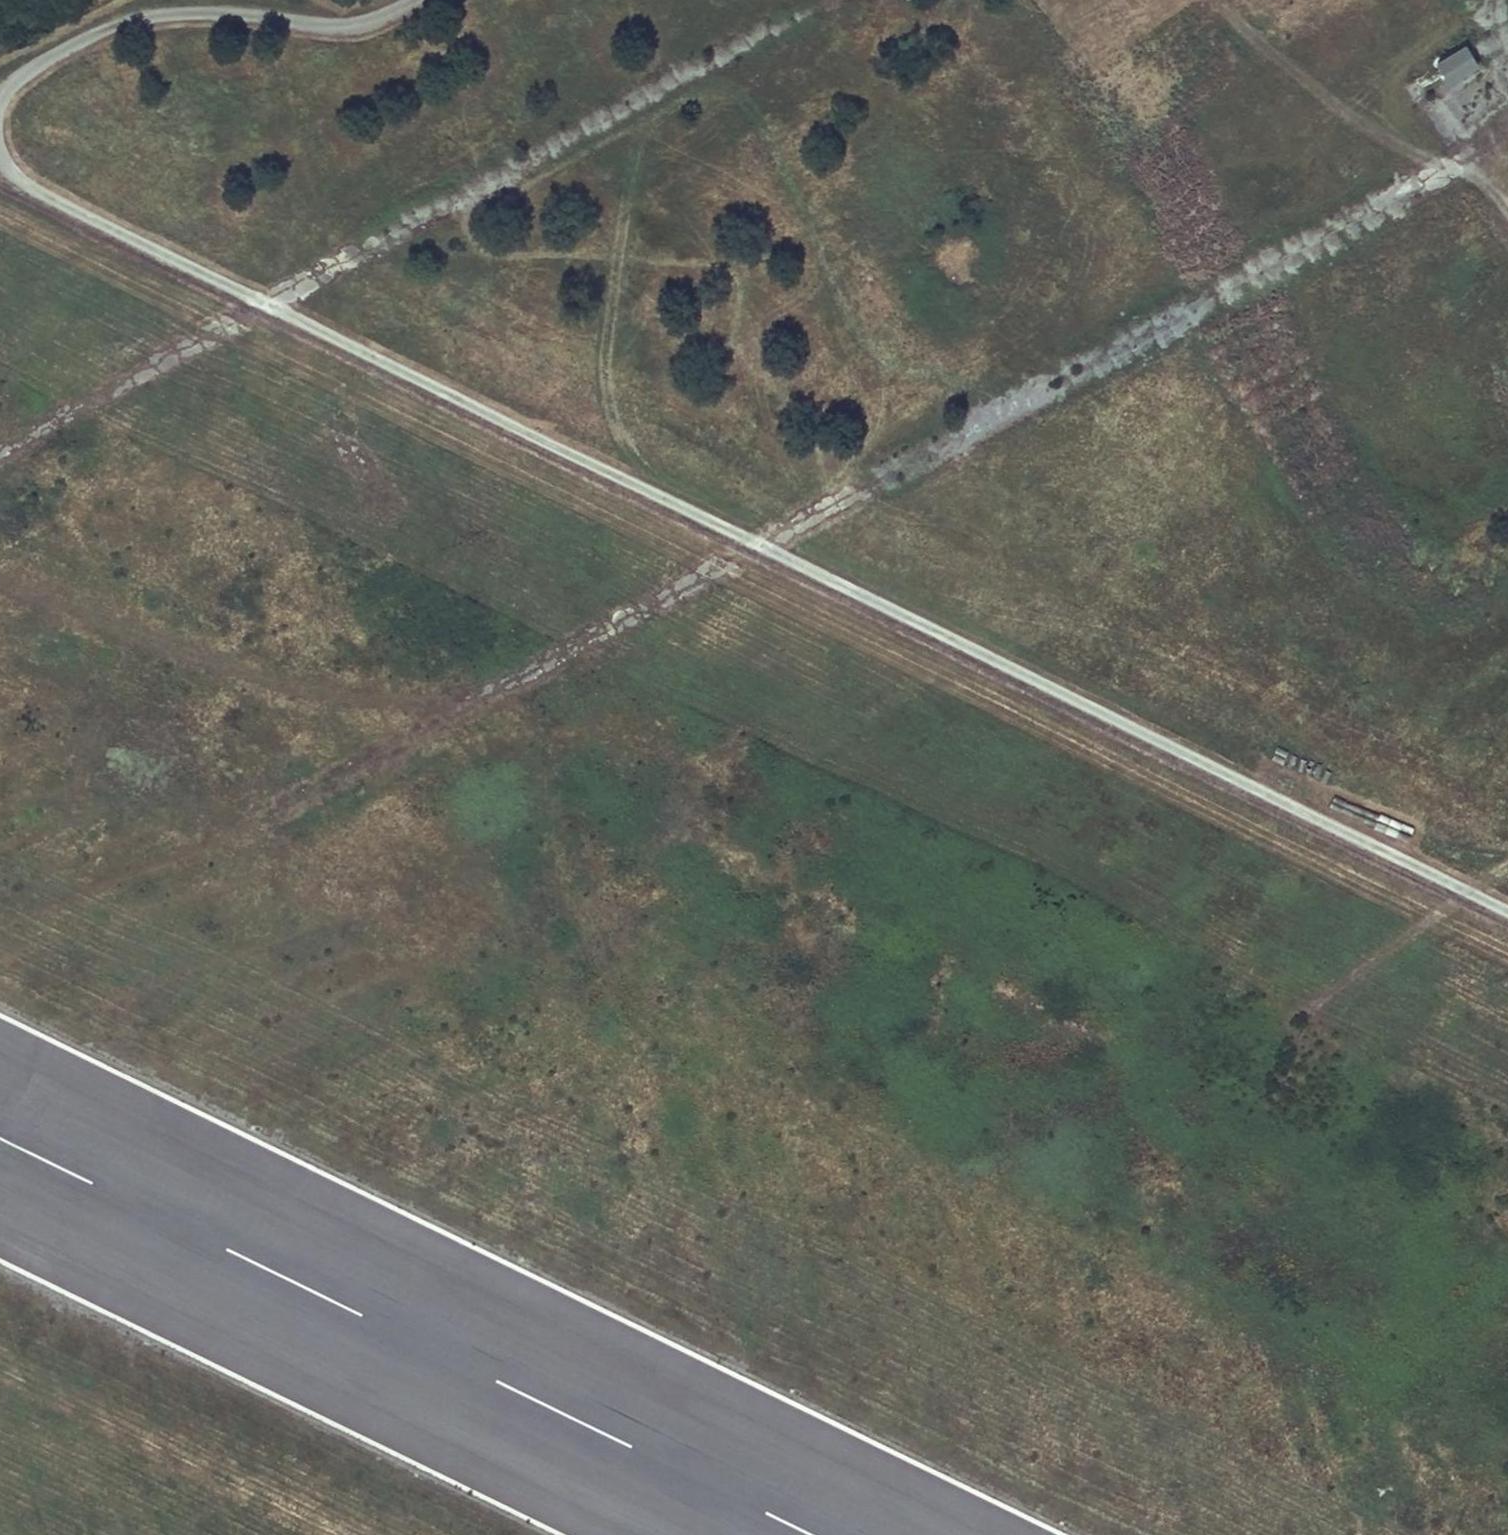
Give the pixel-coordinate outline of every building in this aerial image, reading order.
[(1464,42),(1434,59),(1448,83),(1477,66),(1464,42)]
